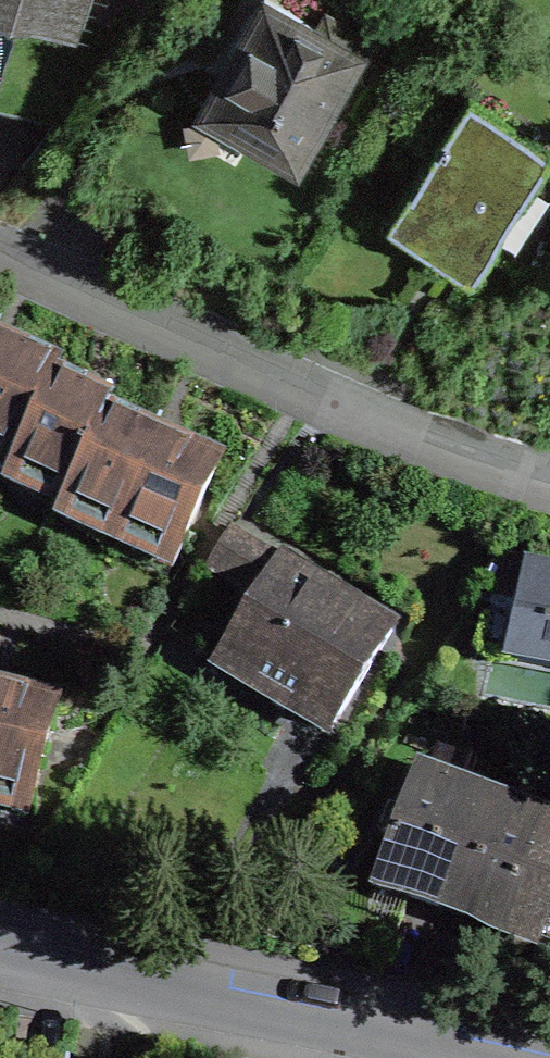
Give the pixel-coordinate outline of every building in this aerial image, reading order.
[(22,4),(18,16),(67,31),(75,5),(84,8),(87,0),(10,0),(22,4)] [(363,75),(380,45),(346,25),(338,39),(269,0),(263,0),(208,99),(234,113),(259,127),(253,138),(296,162),(350,68),(363,75)] [(469,99),(388,215),(405,227),(471,272),(549,156),(549,154),(469,99)] [(16,455),(55,373),(59,363),(0,337),(0,448),(16,455)] [(107,408),(111,398),(69,380),(55,373),(16,455),(11,465),(68,490),(107,408)] [(177,554),(220,459),(134,421),(107,408),(68,490),(63,502),(77,508),(78,507),(162,544),(161,546),(177,554)] [(318,585),(230,533),(210,566),(257,594),(217,662),(331,731),(392,630),(351,606),(348,611),(319,594),(315,591),(318,585)] [(526,562),(518,599),(491,593),(479,652),(506,657),(506,660),(549,669),(549,567),(526,562)] [(0,685),(0,792),(30,801),(57,701),(0,685)] [(381,887),(439,908),(482,794),(417,770),(374,884),(381,887)] [(482,794),(439,908),(458,915),(549,950),(549,819),(482,794)]
